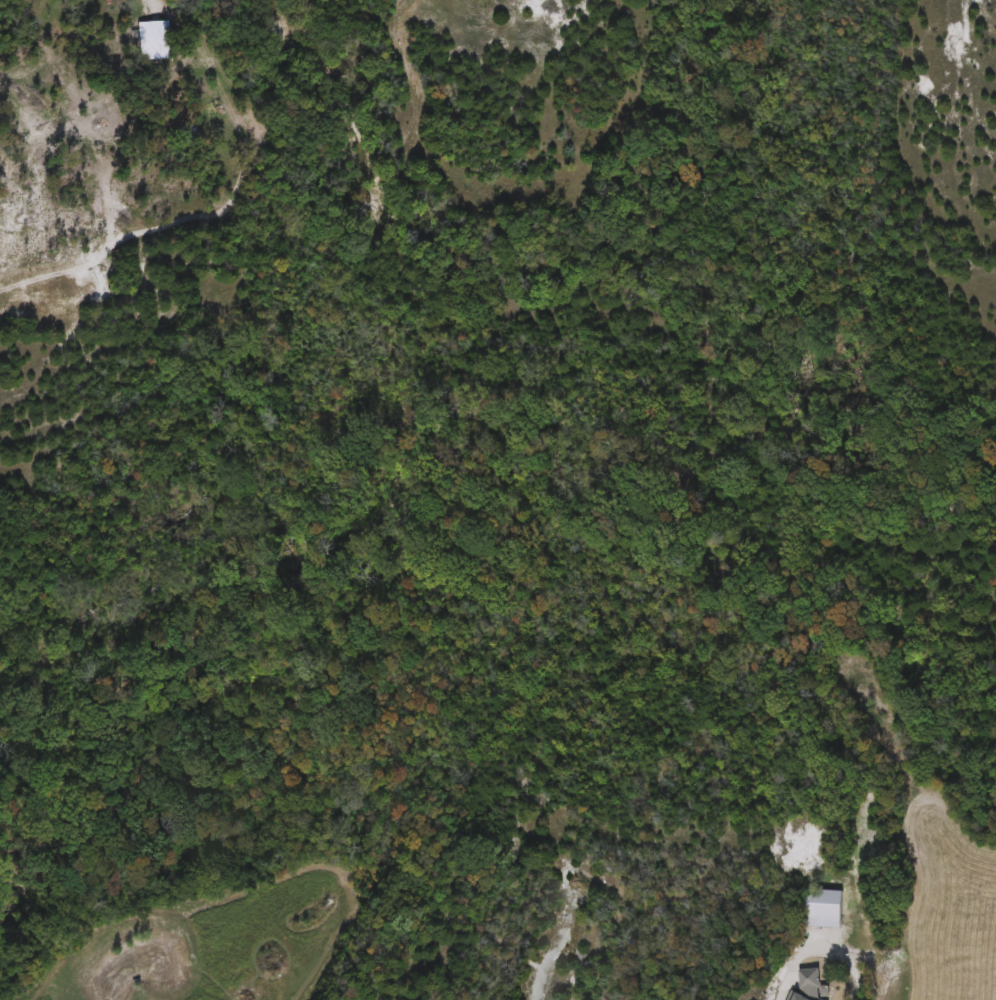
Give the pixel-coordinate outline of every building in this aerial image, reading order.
[(136,23),(164,22),(165,60),(137,61),(136,23)] [(836,928),(801,927),(802,889),(838,891),(836,928)] [(815,970),(816,999),(786,999),(789,993),(797,996),(796,971),(815,970)]
